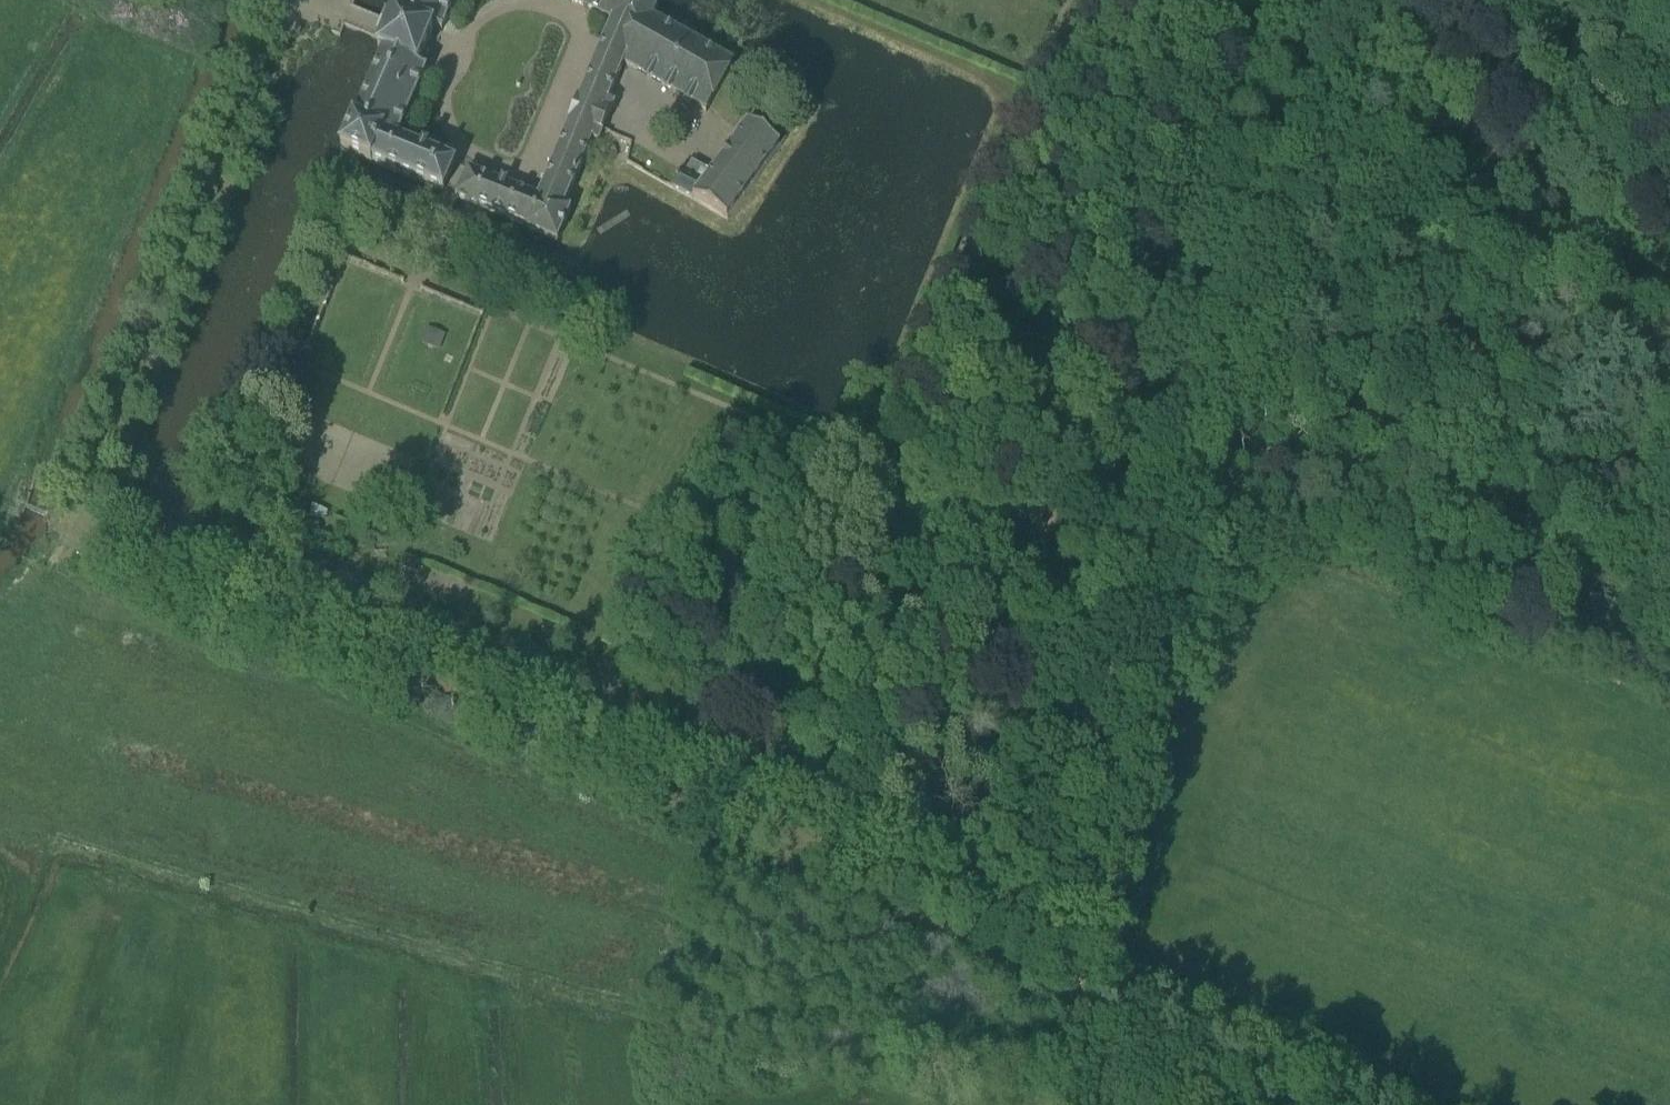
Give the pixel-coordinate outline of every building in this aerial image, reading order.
[(399,12),(394,10),(389,21),(388,20),(386,19),(386,21),(387,21),(384,29),(381,35),(381,36),(380,36),(379,38),(381,39),(381,38),(382,38),(378,49),(379,50),(383,52),(381,58),(355,119),(354,118),(341,149),(371,162),(372,160),(442,190),(454,162),(396,138),(425,69),(417,65),(421,55),(422,56),(423,54),(422,53),(425,46),(428,39),(429,39),(430,37),(429,37),(433,27),(442,30),(454,0),(405,0),(399,12)] [(611,114),(616,102),(608,100),(622,64),(707,112),(734,61),(652,18),(658,3),(650,0),(568,0),(613,18),(579,98),(579,97),(577,100),(578,101),(611,114)] [(571,119),(538,197),(467,168),(456,197),(457,198),(558,241),(572,208),(566,205),(592,138),(600,141),(604,130),(608,121),(611,114),(578,101),(575,109),(572,116),(571,115),(570,118),(571,119)] [(728,218),(780,145),(747,122),(711,171),(692,160),(689,166),(686,165),(673,187),(728,218)]
